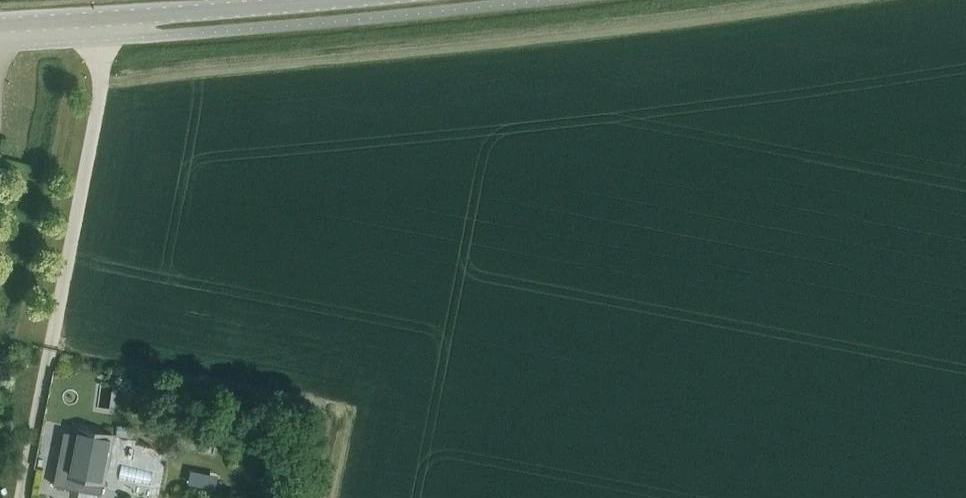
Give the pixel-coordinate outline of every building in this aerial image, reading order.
[(105,482),(114,434),(77,427),(68,475),(105,482)]
